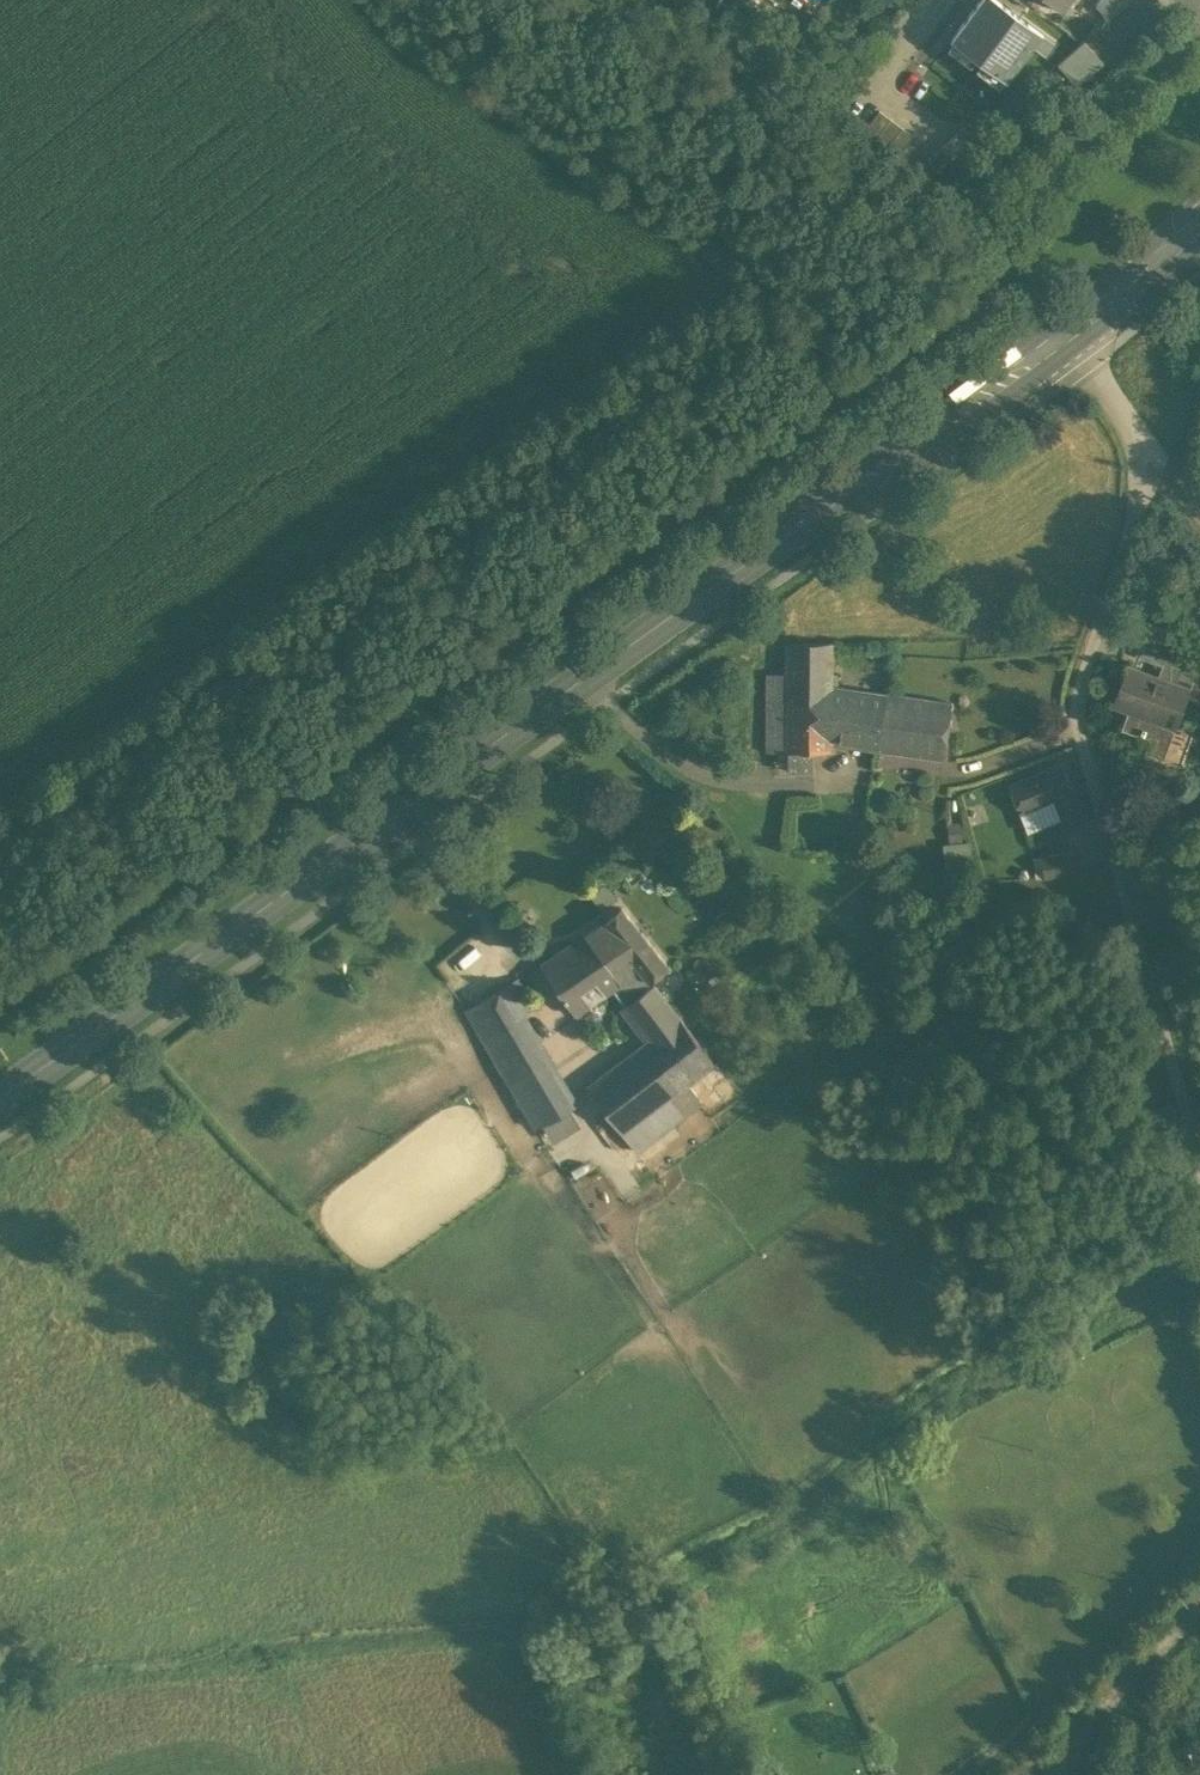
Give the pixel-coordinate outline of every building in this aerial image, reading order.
[(1001,0),(980,0),(951,39),(1009,81),(1044,32),(1001,0)] [(1062,9),(1069,0),(1050,0),(1062,9)] [(1097,6),(1109,18),(1127,0),(1101,0),(1097,6)] [(1084,40),(1058,63),(1071,78),(1056,91),(1062,99),(1103,62),(1084,40)] [(898,159),(915,135),(880,110),(863,133),(898,159)] [(979,134),(969,123),(929,160),(939,171),(979,134)] [(1177,650),(1148,626),(1139,652),(1173,664),(1173,663),(1177,650)] [(832,640),(787,641),(787,667),(786,748),(788,748),(788,768),(814,767),(813,748),(832,748),(832,740),(832,683),(838,684),(838,672),(832,672),(832,640)] [(1173,664),(1139,652),(1134,666),(1167,678),(1169,672),(1176,675),(1180,666),(1173,663),(1173,664)] [(1134,666),(1128,664),(1114,703),(1130,709),(1124,725),(1155,737),(1151,750),(1164,755),(1189,686),(1174,680),(1176,675),(1169,672),(1167,678),(1134,666)] [(787,667),(767,667),(766,749),(786,748),(787,667)] [(838,684),(832,683),(832,740),(877,747),(888,692),(838,684)] [(888,692),(877,747),(898,750),(906,694),(888,692)] [(951,701),(906,694),(898,750),(942,756),(951,701)] [(1063,761),(1009,784),(1021,812),(1053,799),(1074,790),(1063,761)] [(1074,790),(1053,799),(1064,826),(1085,817),(1074,790)] [(1073,851),(1042,855),(1045,877),(1076,873),(1073,851)] [(668,963),(621,905),(603,920),(641,968),(650,979),(652,977),(668,963)] [(603,920),(542,962),(577,1012),(614,987),(641,968),(603,920)] [(641,968),(614,987),(626,1002),(655,982),(652,977),(650,979),(641,968)] [(536,1004),(519,975),(505,984),(522,1012),(536,1004)] [(655,982),(626,1002),(651,1035),(679,1013),(655,982)] [(522,1012),(505,984),(466,1006),(537,1125),(568,1106),(575,1102),(522,1012)] [(651,1035),(588,1083),(591,1086),(589,1088),(590,1090),(592,1089),(623,1131),(688,1081),(715,1060),(679,1013),(651,1035)] [(474,1036),(463,1016),(452,1023),(464,1042),(474,1036)] [(688,1081),(623,1131),(636,1149),(702,1098),(688,1081)] [(568,1106),(537,1125),(547,1142),(579,1123),(568,1106)]
